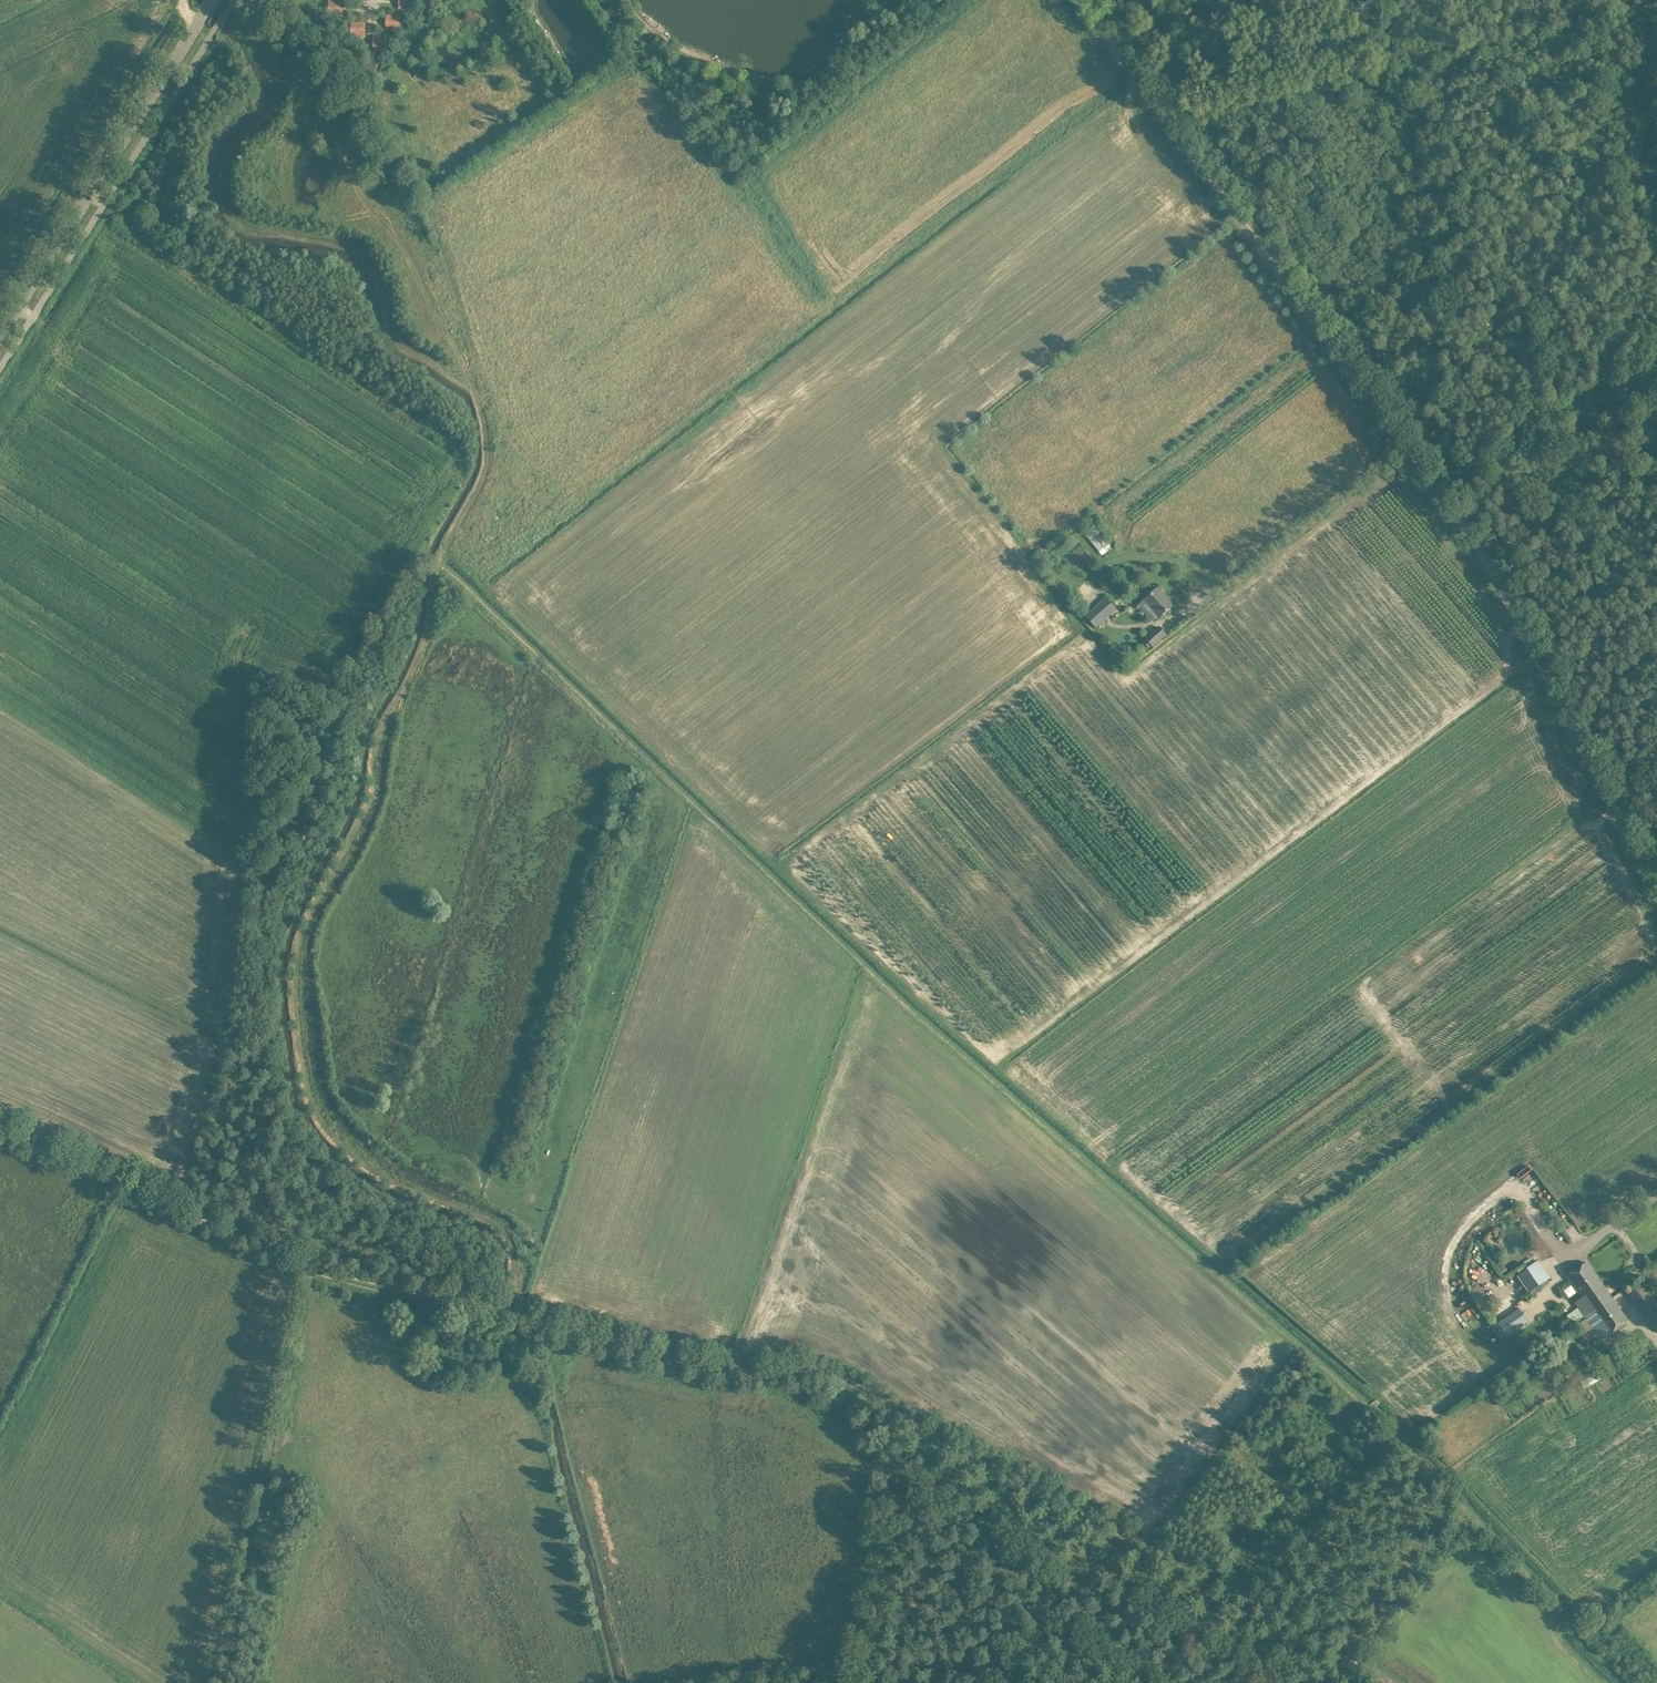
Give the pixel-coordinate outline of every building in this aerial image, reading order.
[(401,7),(407,8),(407,9),(413,9),(413,0),(401,0),(401,7)] [(363,9),(371,13),(375,5),(366,1),(363,9)] [(342,14),(342,3),(335,3),(335,2),(330,2),(329,15),(335,15),(335,14),(342,14)] [(388,17),(388,28),(394,28),(394,30),(400,30),(400,16),(395,16),(395,17),(388,17)] [(364,36),(365,25),(358,25),(358,23),(352,23),(352,37),(357,37),(357,36),(364,36)] [(375,38),(375,49),(381,49),(381,51),(387,51),(387,37),(382,37),(382,38),(375,38)] [(1076,590),(1082,595),(1094,583),(1088,578),(1076,590)] [(1144,600),(1160,618),(1173,606),(1158,588),(1144,600)] [(1086,615),(1096,627),(1116,609),(1106,597),(1086,615)] [(1145,637),(1153,647),(1167,635),(1159,625),(1145,637)] [(1529,1290),(1550,1278),(1539,1260),(1518,1272),(1529,1290)] [(1628,1321),(1612,1299),(1586,1262),(1567,1275),(1582,1297),(1575,1302),(1585,1317),(1601,1340),(1619,1328),(1628,1321)] [(1648,1277),(1628,1293),(1654,1328),(1656,1326),(1656,1290),(1648,1277)] [(1479,1283),(1472,1287),(1477,1297),(1484,1293),(1479,1283)] [(1497,1322),(1506,1336),(1529,1320),(1519,1307),(1497,1322)] [(1618,1349),(1610,1354),(1616,1362),(1623,1357),(1618,1349)] [(1603,1369),(1608,1377),(1618,1371),(1608,1354),(1600,1359),(1606,1368),(1603,1369)] [(1598,1372),(1584,1380),(1588,1386),(1601,1379),(1598,1372)]
